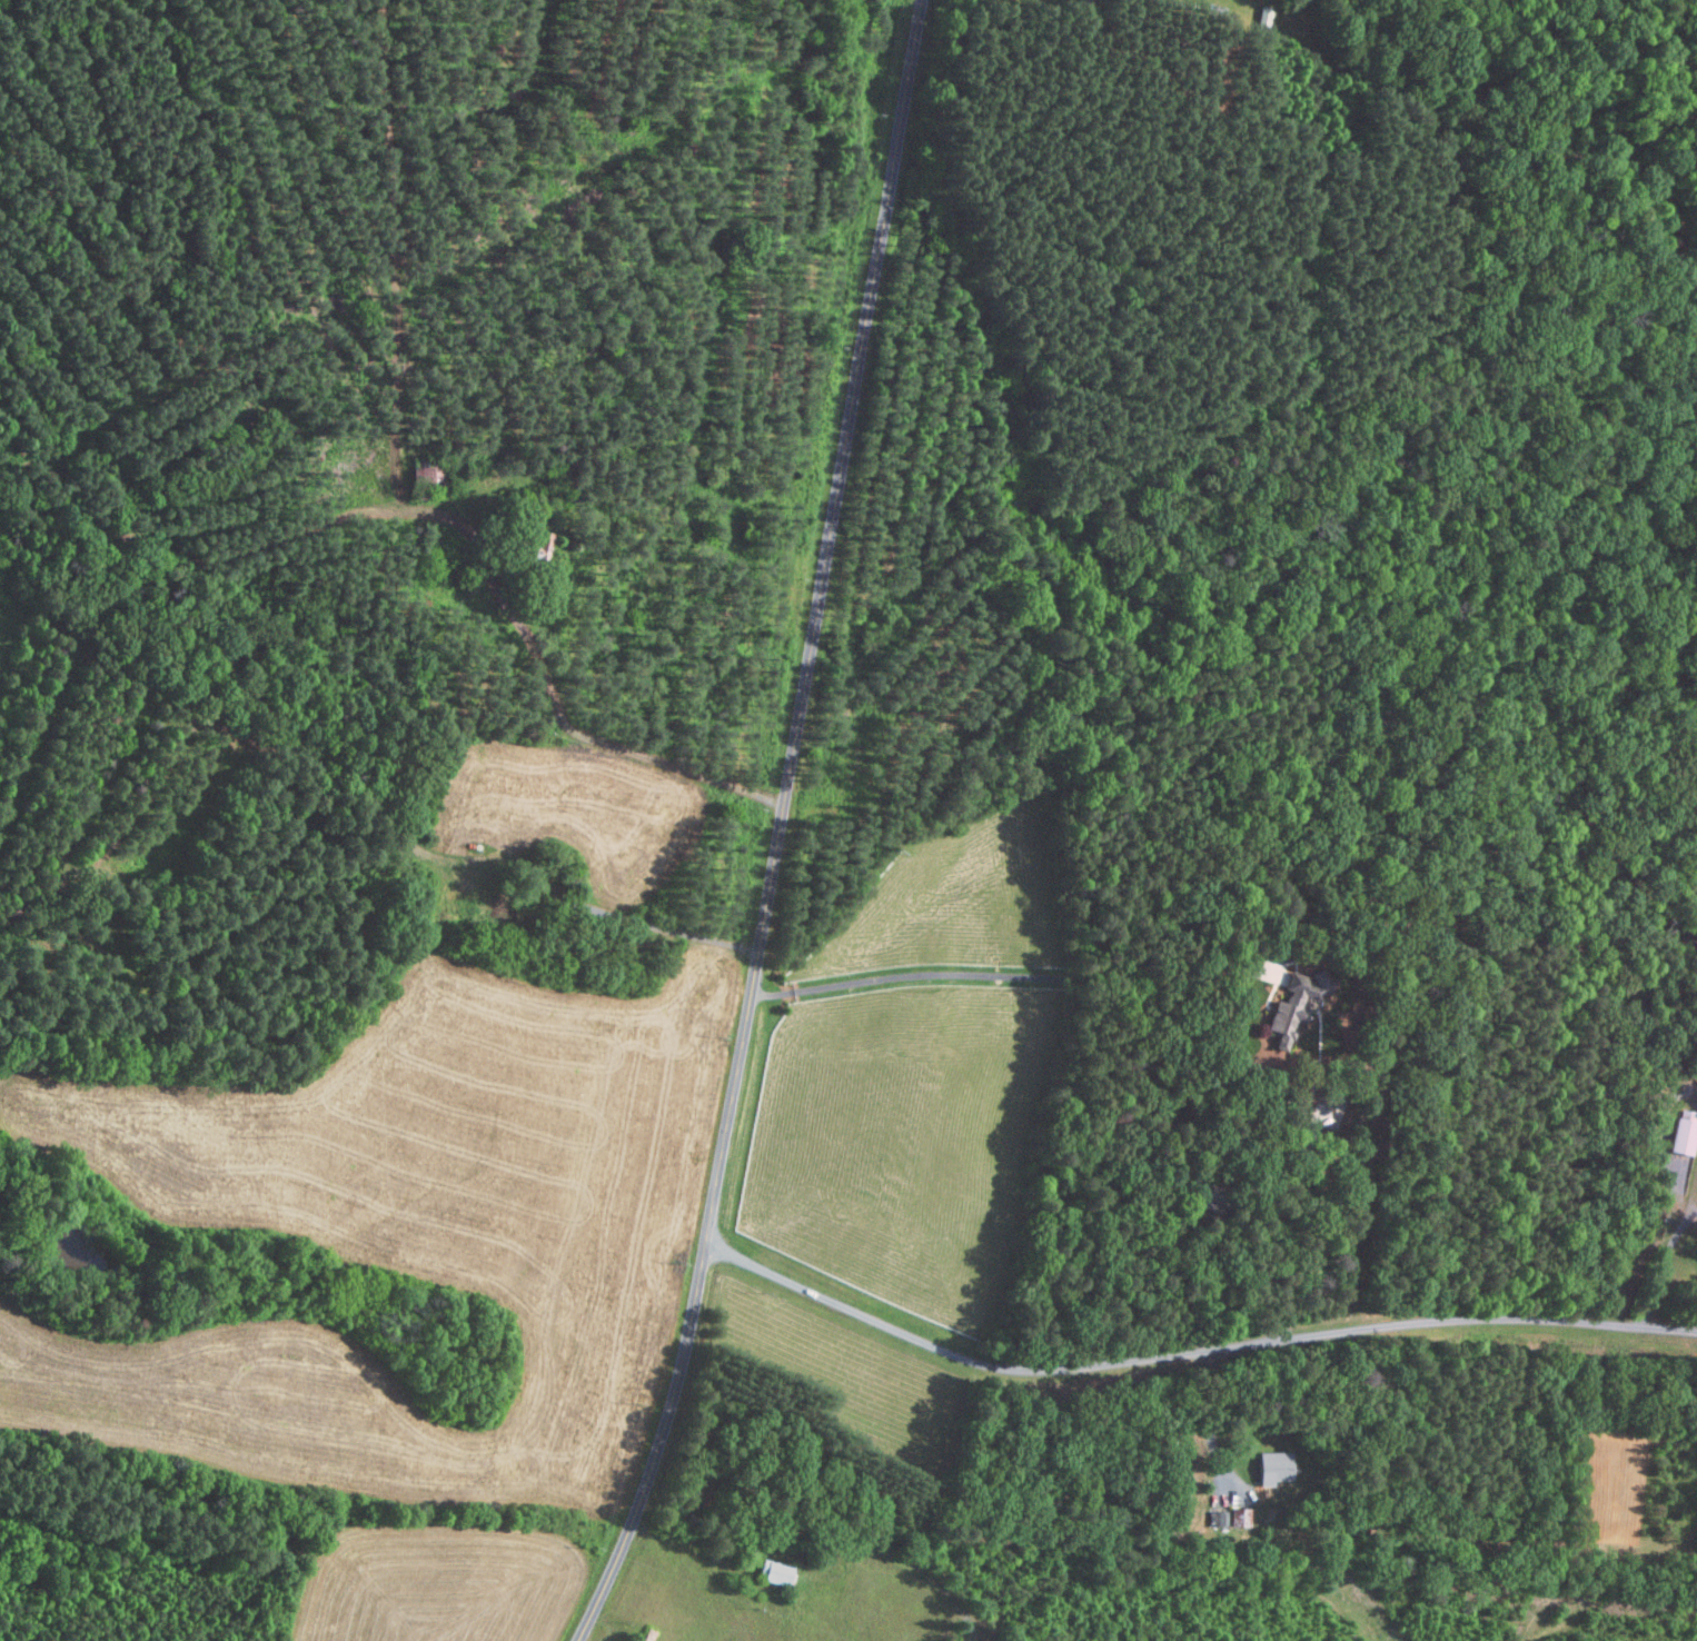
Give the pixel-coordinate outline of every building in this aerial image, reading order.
[(1266,1029),(1291,1036),(1309,976),(1288,970),(1283,989),(1288,990),(1285,1002),(1274,1000),(1266,1029)] [(1666,1150),(1689,1155),(1696,1122),(1674,1116),(1666,1150)] [(1287,1452),(1256,1451),(1255,1486),(1270,1486),(1271,1480),(1287,1480),(1287,1452)]
